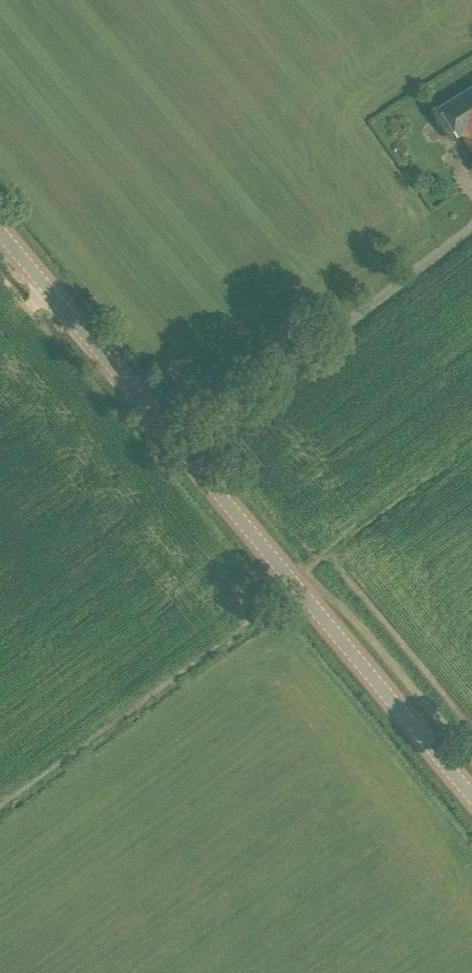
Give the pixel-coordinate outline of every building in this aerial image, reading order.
[(439,108),(456,136),(461,133),(471,152),(471,88),(439,108)]
